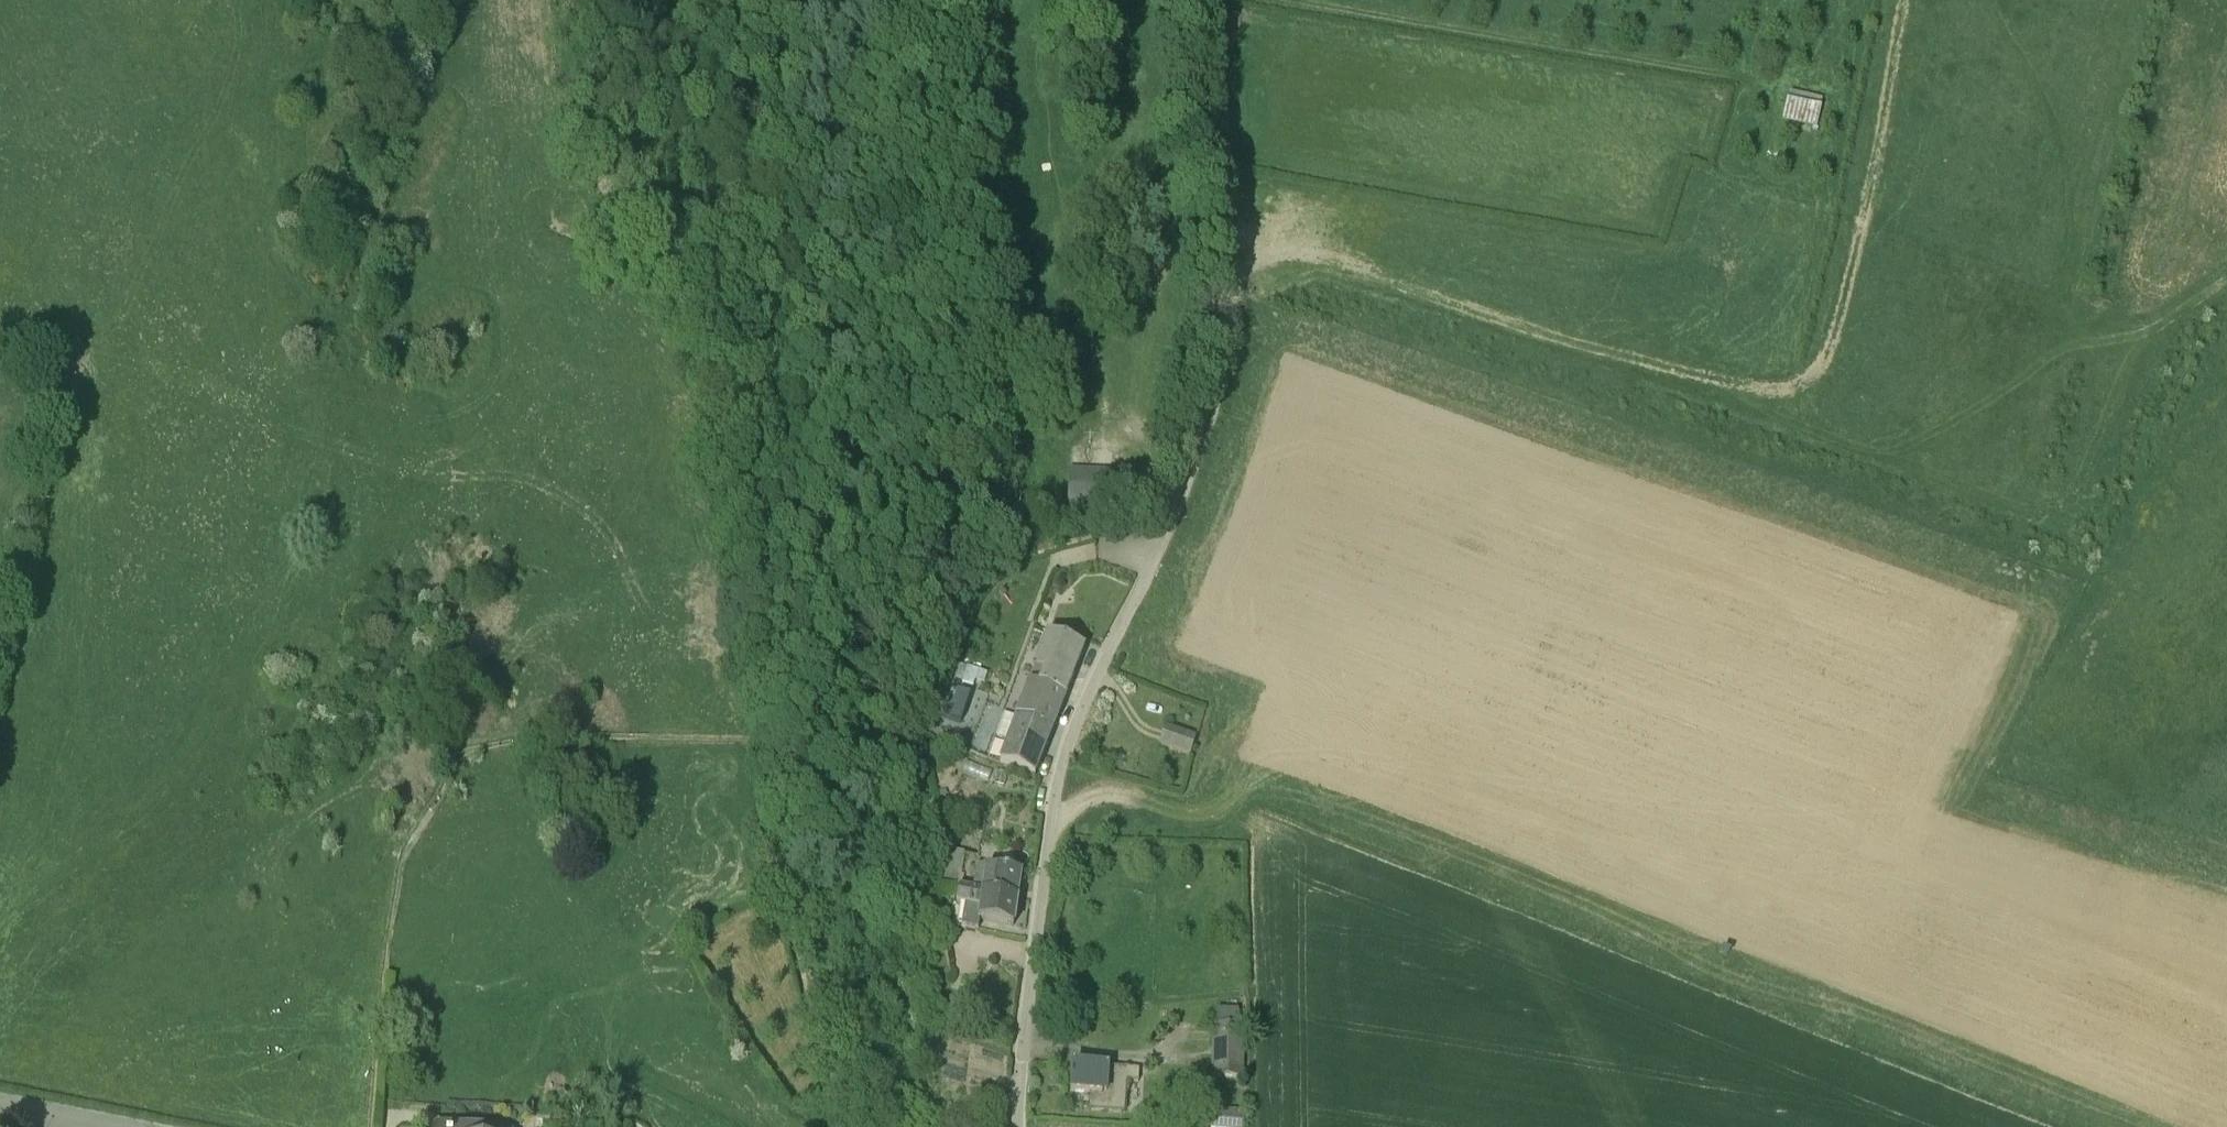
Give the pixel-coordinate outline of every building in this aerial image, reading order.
[(1821,127),(1825,96),(1790,92),(1786,123),(1821,127)] [(1134,473),(1069,471),(1068,506),(1133,508),(1134,473)] [(1039,679),(1068,689),(1084,647),(1048,634),(1035,664),(1043,667),(1039,679)] [(968,667),(961,682),(973,687),(980,672),(968,667)] [(1017,716),(1053,729),(1068,689),(1039,679),(1037,684),(1029,681),(1017,716)] [(925,733),(935,737),(939,738),(945,719),(960,723),(970,696),(956,691),(950,709),(934,704),(925,733)] [(1052,731),(1053,729),(1017,716),(1016,719),(1005,715),(996,738),(1008,742),(1000,764),(1035,777),(1035,775),(1050,736),(1052,733),(1052,731)] [(1195,737),(1166,727),(1160,745),(1189,755),(1195,737)] [(1021,873),(977,866),(978,855),(964,853),(962,864),(958,889),(956,890),(956,893),(972,895),(1017,901),(1021,873)] [(975,922),(1013,927),(1017,901),(972,895),(956,893),(954,904),(965,905),(962,928),(974,930),(975,922)] [(1109,1010),(1109,1002),(1098,1002),(1098,1010),(1109,1010)] [(1212,1078),(1243,1079),(1244,1025),(1213,1025),(1212,1078)] [(1072,1081),(1071,1092),(1089,1093),(1089,1111),(1124,1113),(1126,1086),(1140,1087),(1141,1070),(1073,1064),(1072,1075),(1071,1075),(1071,1081),(1072,1081)] [(1211,1110),(1211,1126),(1244,1126),(1244,1112),(1211,1110)]
